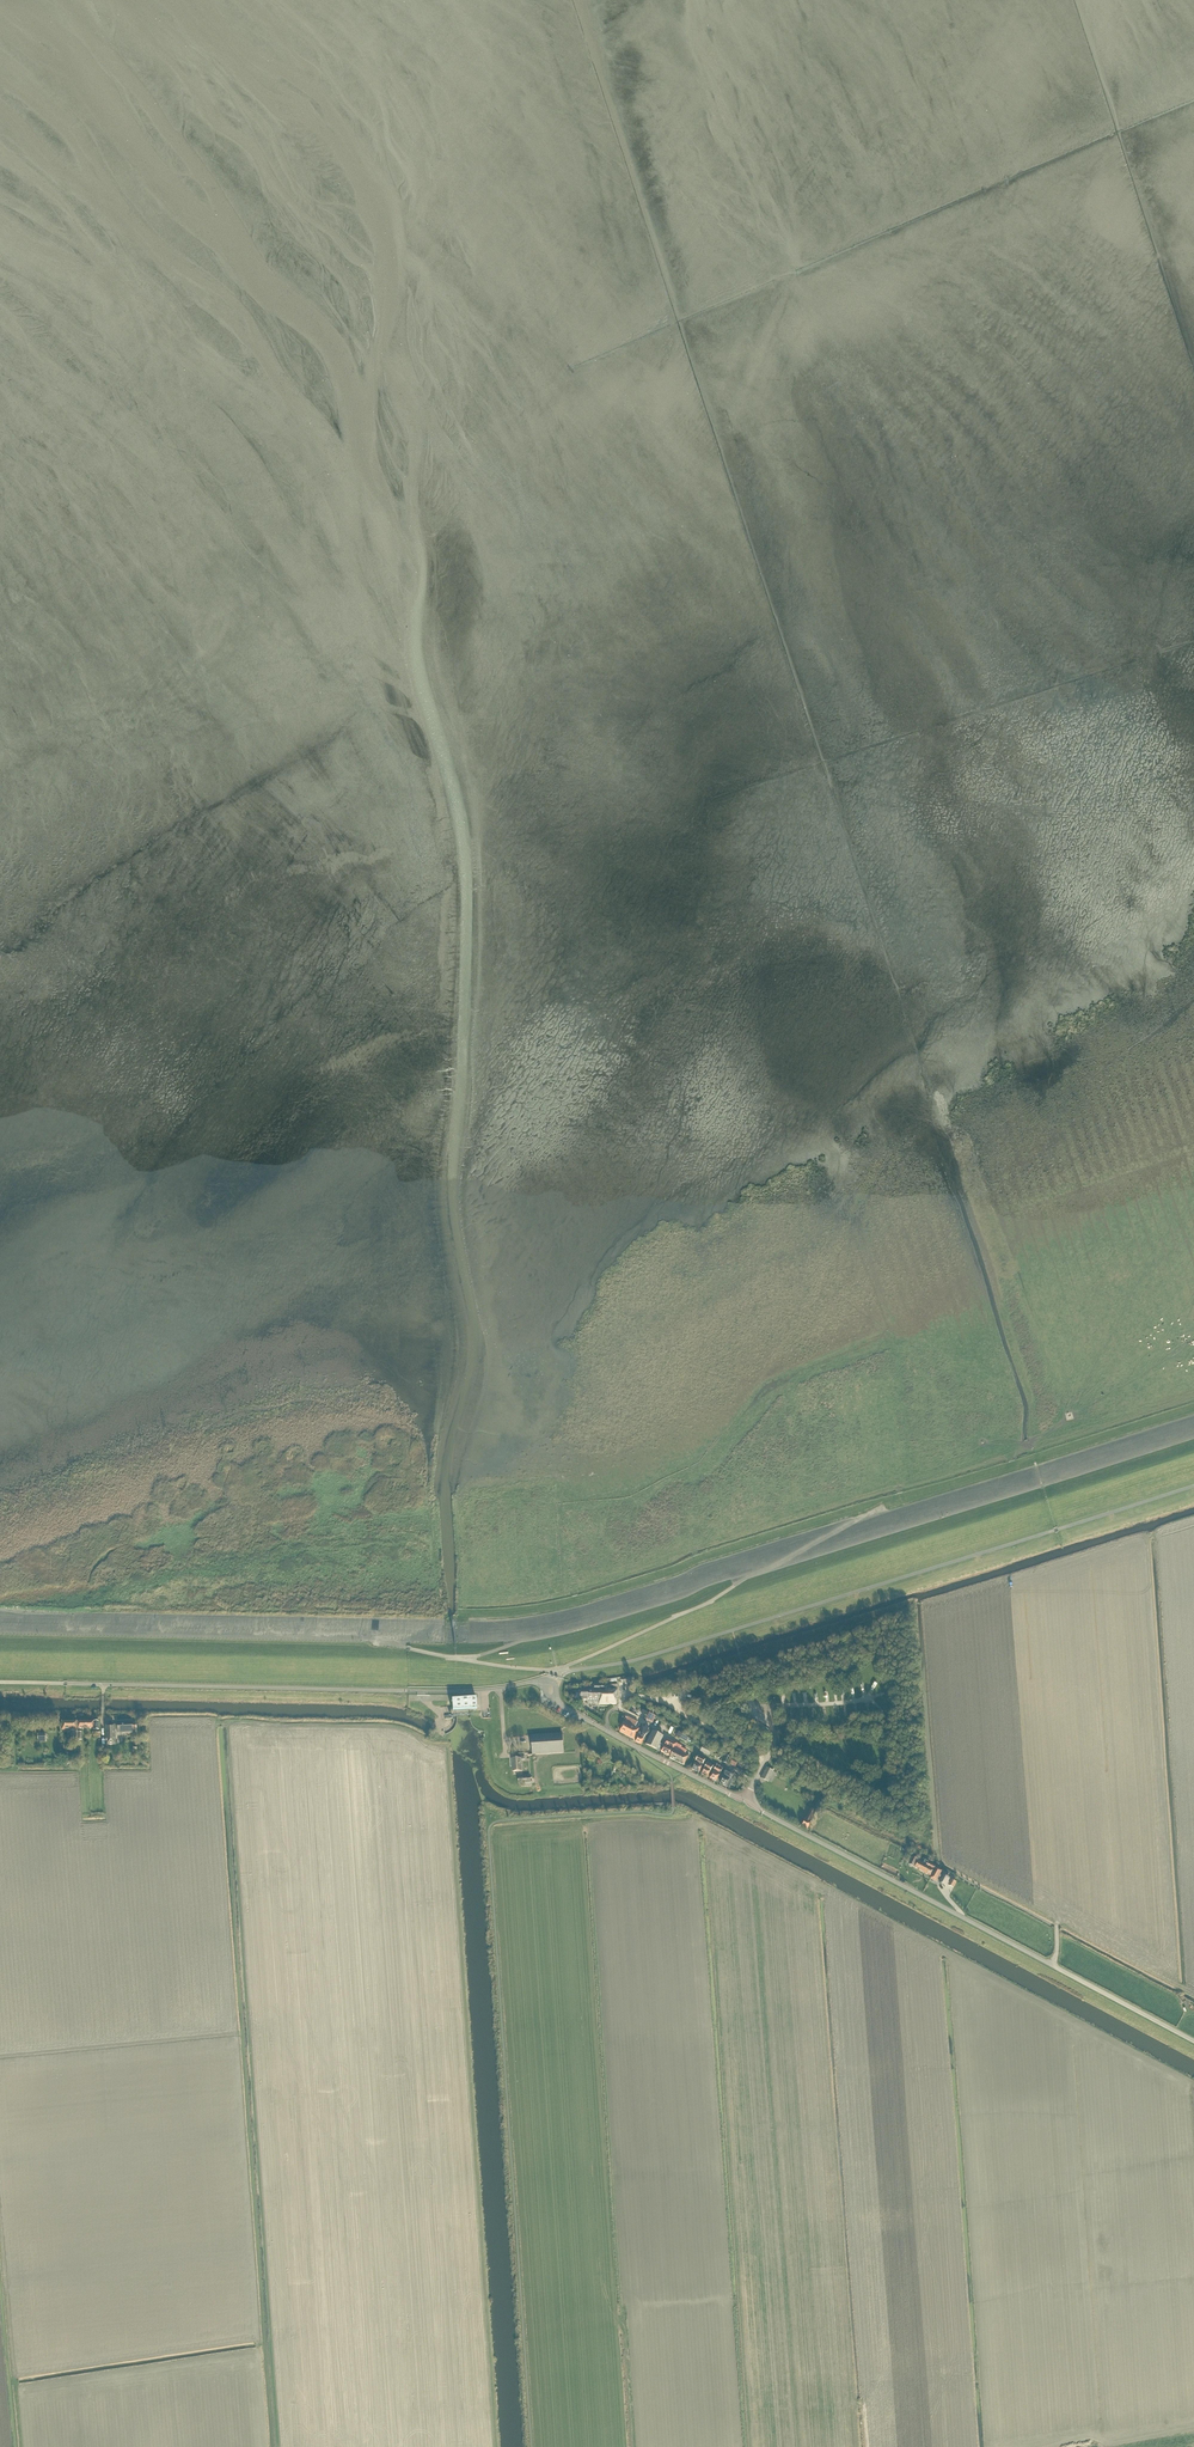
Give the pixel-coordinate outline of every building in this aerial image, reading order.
[(616,1704),(616,1689),(605,1689),(605,1685),(594,1685),(594,1691),(588,1691),(588,1692),(579,1692),(579,1700),(588,1700),(588,1699),(599,1700),(599,1704),(616,1704)] [(452,1711),(476,1709),(475,1698),(451,1700),(452,1711)] [(648,1713),(637,1708),(634,1714),(645,1720),(648,1713)] [(646,1720),(653,1724),(656,1717),(649,1714),(646,1720)] [(634,1739),(639,1729),(635,1727),(638,1722),(627,1717),(620,1732),(634,1739)] [(76,1729),(76,1721),(61,1721),(62,1730),(67,1730),(67,1732),(70,1732),(70,1741),(78,1741),(77,1733),(77,1732),(76,1732),(76,1729)] [(125,1733),(132,1733),(132,1721),(116,1722),(117,1730),(124,1730),(125,1733)] [(93,1730),(98,1730),(98,1722),(85,1722),(85,1728),(93,1728),(93,1730)] [(106,1745),(115,1744),(114,1725),(105,1726),(106,1745)] [(641,1745),(649,1728),(643,1726),(635,1742),(641,1745)] [(660,1743),(664,1736),(652,1731),(646,1745),(657,1750),(659,1751),(663,1745),(660,1743)] [(536,1755),(563,1753),(562,1733),(531,1735),(533,1755),(536,1755)] [(45,1734),(37,1734),(37,1742),(46,1742),(45,1734)] [(673,1750),(677,1744),(667,1739),(661,1752),(669,1756),(672,1750),(673,1750)] [(684,1765),(688,1756),(685,1754),(686,1751),(680,1747),(681,1746),(677,1744),(670,1758),(684,1765)] [(709,1755),(712,1750),(703,1745),(700,1751),(709,1756),(709,1755)] [(521,1760),(525,1760),(524,1754),(516,1754),(517,1759),(512,1759),(512,1767),(513,1772),(522,1771),(521,1760)] [(699,1773),(705,1760),(698,1757),(692,1769),(699,1773)] [(733,1759),(730,1764),(735,1767),(738,1762),(733,1759)] [(707,1777),(713,1766),(708,1763),(705,1768),(704,1768),(701,1774),(707,1777)] [(716,1781),(723,1768),(717,1765),(710,1778),(716,1781)] [(774,1771),(766,1768),(760,1779),(769,1783),(769,1782),(772,1783),(777,1774),(773,1772),(774,1771)] [(731,1779),(734,1774),(727,1770),(724,1776),(724,1775),(720,1783),(726,1787),(729,1788),(733,1780),(731,1779)] [(531,1786),(531,1776),(517,1776),(518,1784),(521,1783),(521,1787),(527,1787),(531,1786)] [(811,1821),(816,1813),(818,1809),(809,1805),(808,1807),(806,1806),(805,1808),(807,1809),(804,1815),(807,1817),(806,1818),(801,1826),(807,1829),(812,1821),(811,1821)] [(914,1867),(918,1860),(913,1857),(909,1865),(914,1867)] [(930,1876),(935,1867),(930,1864),(925,1873),(930,1876)] [(936,1882),(941,1872),(936,1869),(930,1879),(936,1882)] [(944,1885),(947,1878),(942,1876),(939,1883),(944,1885)]
